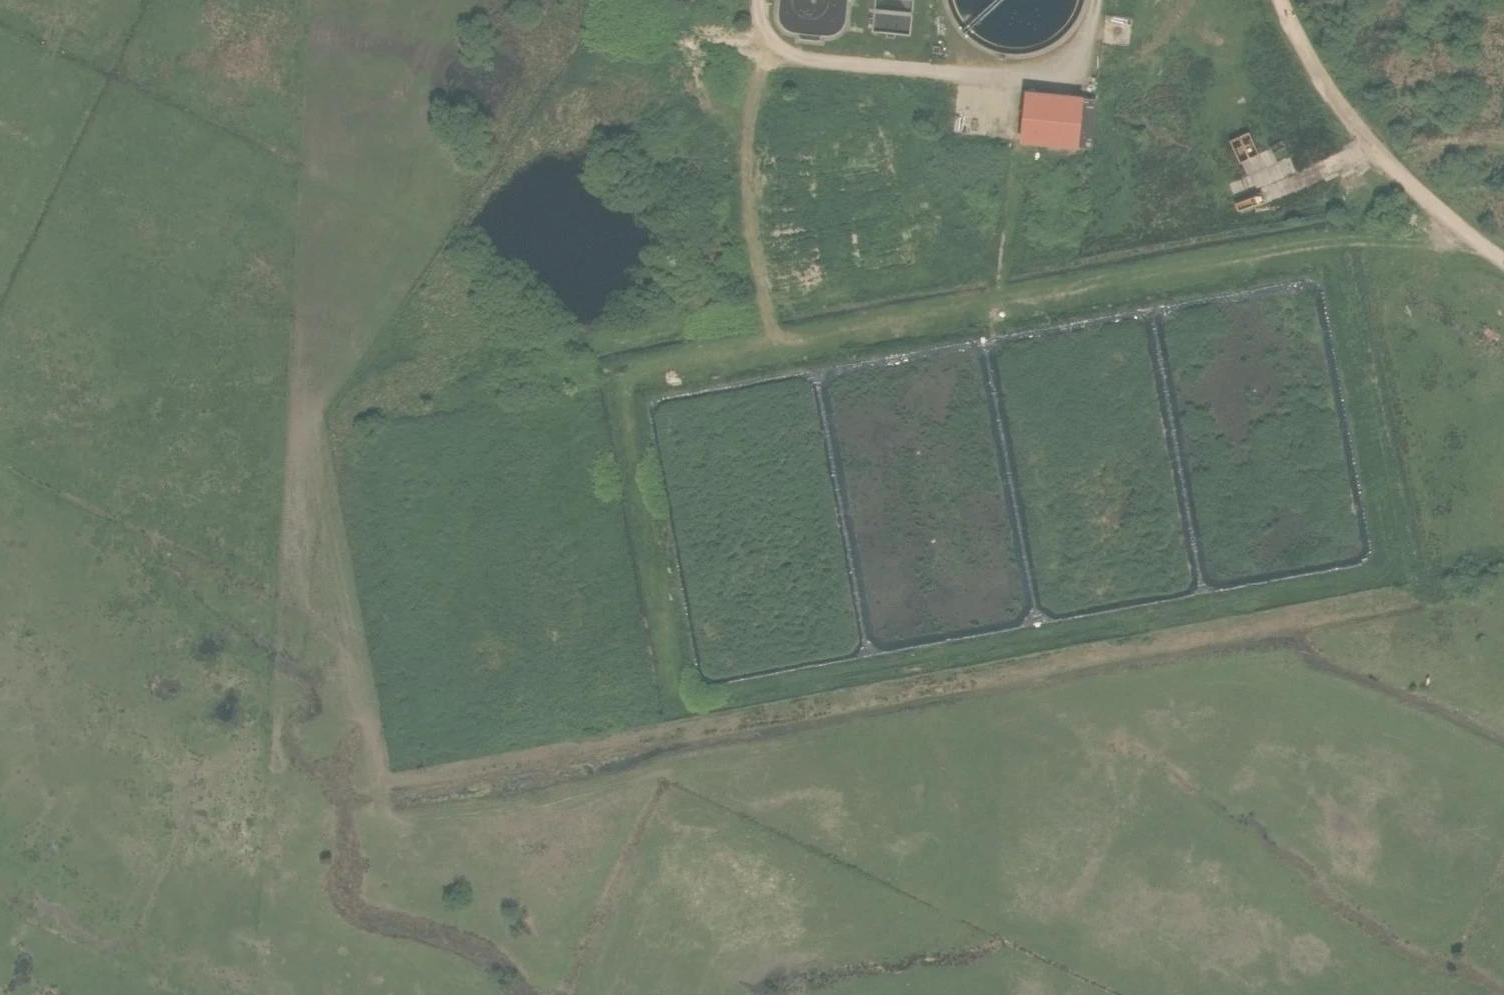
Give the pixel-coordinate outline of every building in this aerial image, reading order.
[(1079,104),(1021,98),(1017,151),(1073,156),(1079,104)]
